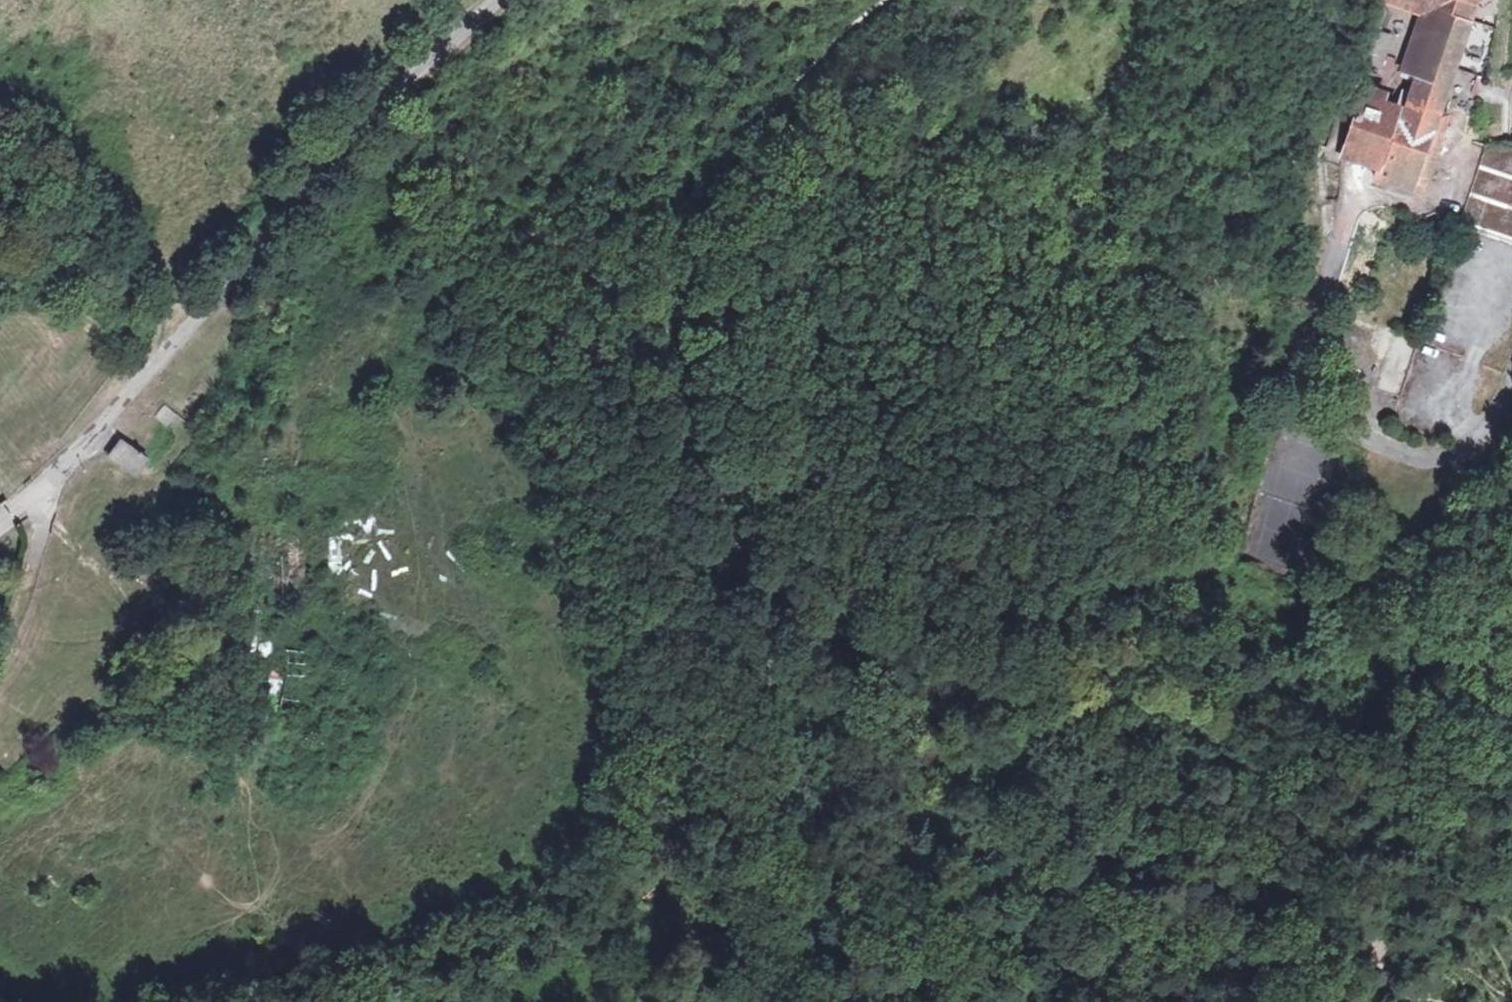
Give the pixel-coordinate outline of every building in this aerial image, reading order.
[(1334,169),(1338,157),(1379,169),(1375,181),(1421,195),(1450,99),(1446,98),(1475,0),(1387,0),(1421,10),(1402,73),(1412,76),(1403,104),(1342,86),(1333,113),(1332,116),(1318,164),(1334,169)] [(1464,52),(1482,58),(1492,28),(1474,22),(1464,52)] [(1460,218),(1511,238),(1511,146),(1484,141),(1460,218)] [(1446,371),(1450,358),(1422,348),(1417,361),(1446,371)] [(162,426),(172,412),(156,400),(146,414),(162,426)] [(111,441),(102,459),(129,473),(138,456),(111,441)] [(248,596),(309,601),(314,543),(253,538),(248,596)]
